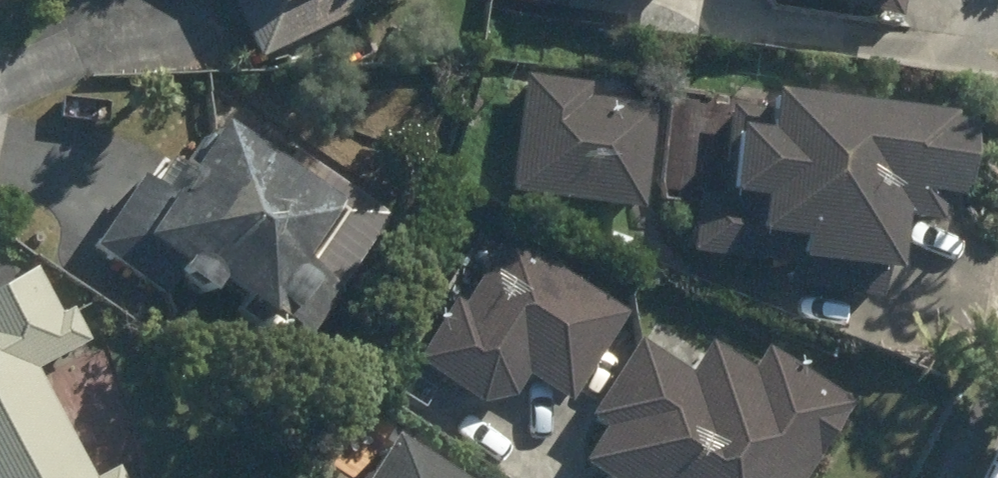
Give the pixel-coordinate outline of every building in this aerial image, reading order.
[(247,62),(374,3),(373,0),(218,0),(247,62)] [(912,27),(918,0),(783,0),(912,27)] [(588,97),(590,81),(521,75),(510,194),(644,205),(653,102),(588,97)] [(786,263),(784,289),(882,296),(884,270),(898,271),(902,219),(938,221),(940,195),(959,197),(965,111),(726,94),(719,187),(693,185),(688,256),(786,263)] [(307,340),(338,290),(397,208),(305,141),(287,167),(220,119),(174,182),(150,165),(91,247),(165,300),(187,269),(219,292),(226,282),(307,340)] [(567,402),(616,321),(626,306),(498,229),(415,364),(481,404),(519,392),(528,378),(567,402)] [(35,365),(86,339),(47,261),(0,284),(0,477),(127,477),(119,462),(92,476),(35,365)] [(587,414),(604,424),(579,464),(603,477),(797,477),(843,403),(758,351),(748,367),(708,343),(693,368),(636,333),(587,414)] [(390,436),(359,477),(448,477),(390,436)]
